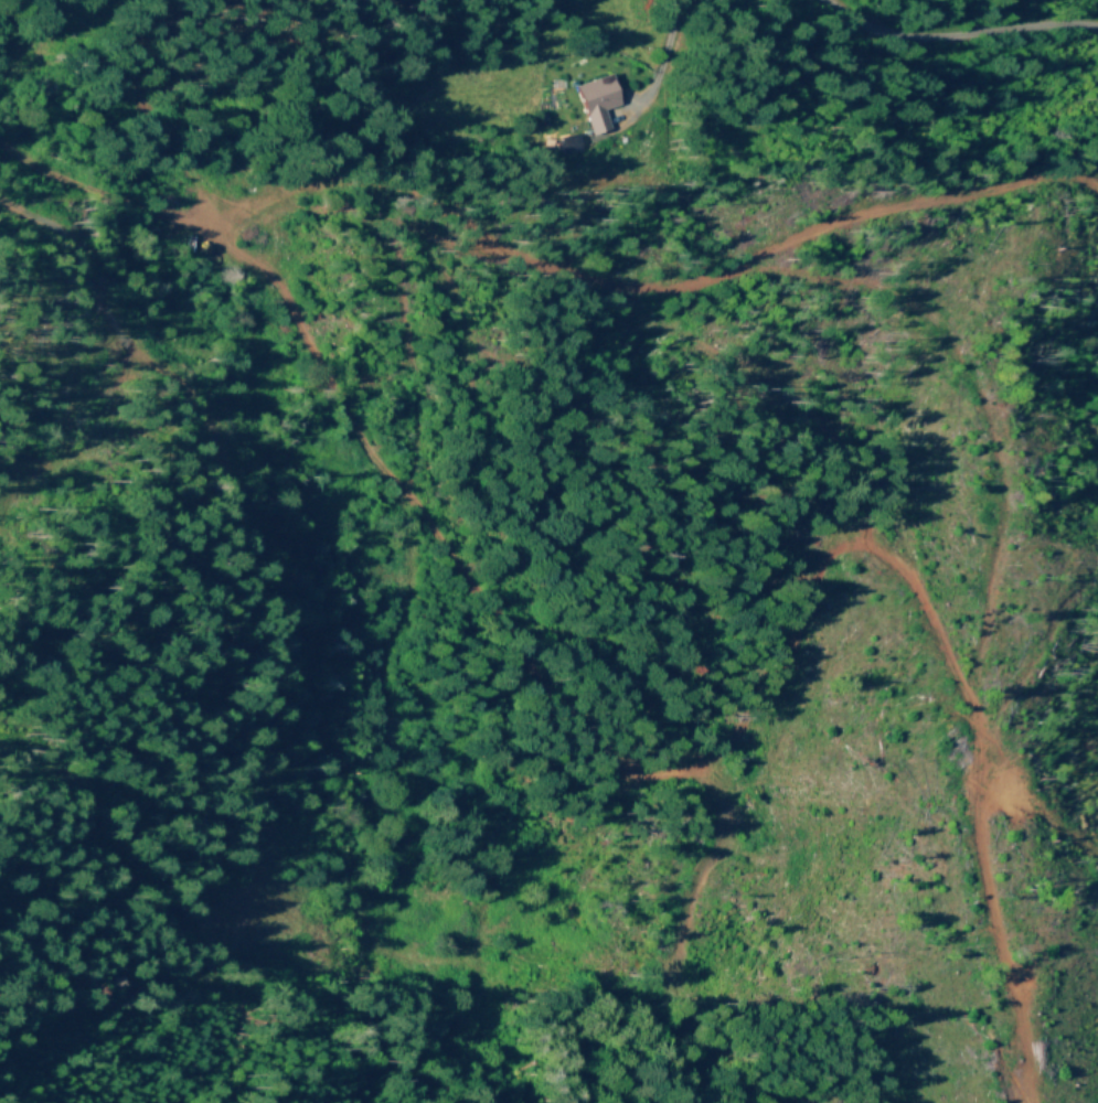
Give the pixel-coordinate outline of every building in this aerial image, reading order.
[(610,103),(600,72),(566,83),(582,133),(603,127),(597,107),(610,103)]
